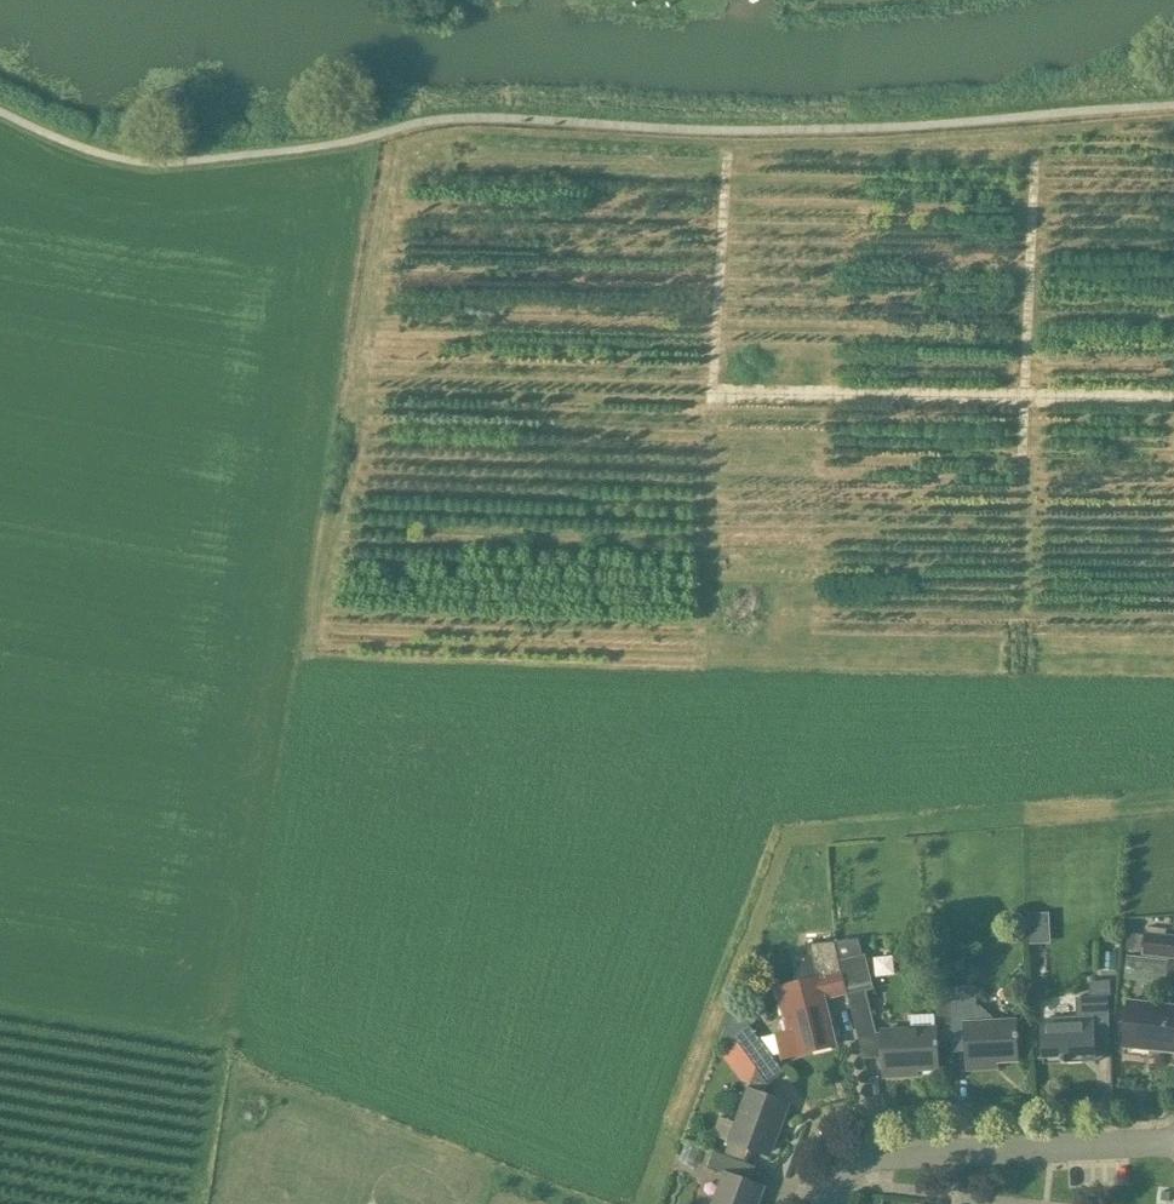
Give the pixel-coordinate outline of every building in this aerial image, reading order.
[(1032,942),(1052,941),(1051,910),(1030,911),(1032,942)] [(1173,959),(1173,935),(1145,932),(1145,935),(1129,933),(1127,950),(1143,952),(1142,955),(1173,959)] [(858,939),(836,941),(840,960),(862,955),(858,939)] [(836,941),(832,942),(806,944),(809,956),(797,959),(800,971),(795,972),(797,983),(779,988),(790,1033),(784,1035),(779,1036),(784,1058),(789,1057),(836,1045),(825,1000),(849,995),(840,960),(836,941)] [(840,960),(849,995),(858,1033),(878,1032),(868,991),(875,989),(867,954),(862,955),(840,960)] [(950,992),(950,987),(949,974),(937,975),(939,993),(950,992)] [(1096,1062),(1096,1046),(1111,1045),(1109,996),(1112,996),(1111,980),(1090,981),(1091,997),(1077,997),(1078,1019),(1043,1020),(1044,1057),(1062,1056),(1062,1064),(1096,1062)] [(950,987),(950,992),(953,1052),(968,1052),(968,1070),(987,1069),(987,1063),(1019,1061),(1016,1020),(978,1022),(977,986),(950,987)] [(1173,1052),(1173,1006),(1129,1001),(1125,1039),(1152,1042),(1151,1050),(1173,1052)] [(740,1044),(757,1067),(773,1055),(735,1004),(720,1043),(735,1048),(740,1044)] [(939,1069),(937,1029),(937,1028),(883,1031),(886,1077),(904,1076),(904,1070),(939,1069)] [(770,1083),(757,1067),(749,1088),(737,1122),(720,1117),(714,1135),(730,1141),(766,1154),(778,1122),(782,1124),(790,1103),(766,1095),(770,1083)] [(766,1187),(747,1180),(752,1164),(715,1151),(708,1168),(724,1173),(713,1203),(760,1203),(766,1187)]
